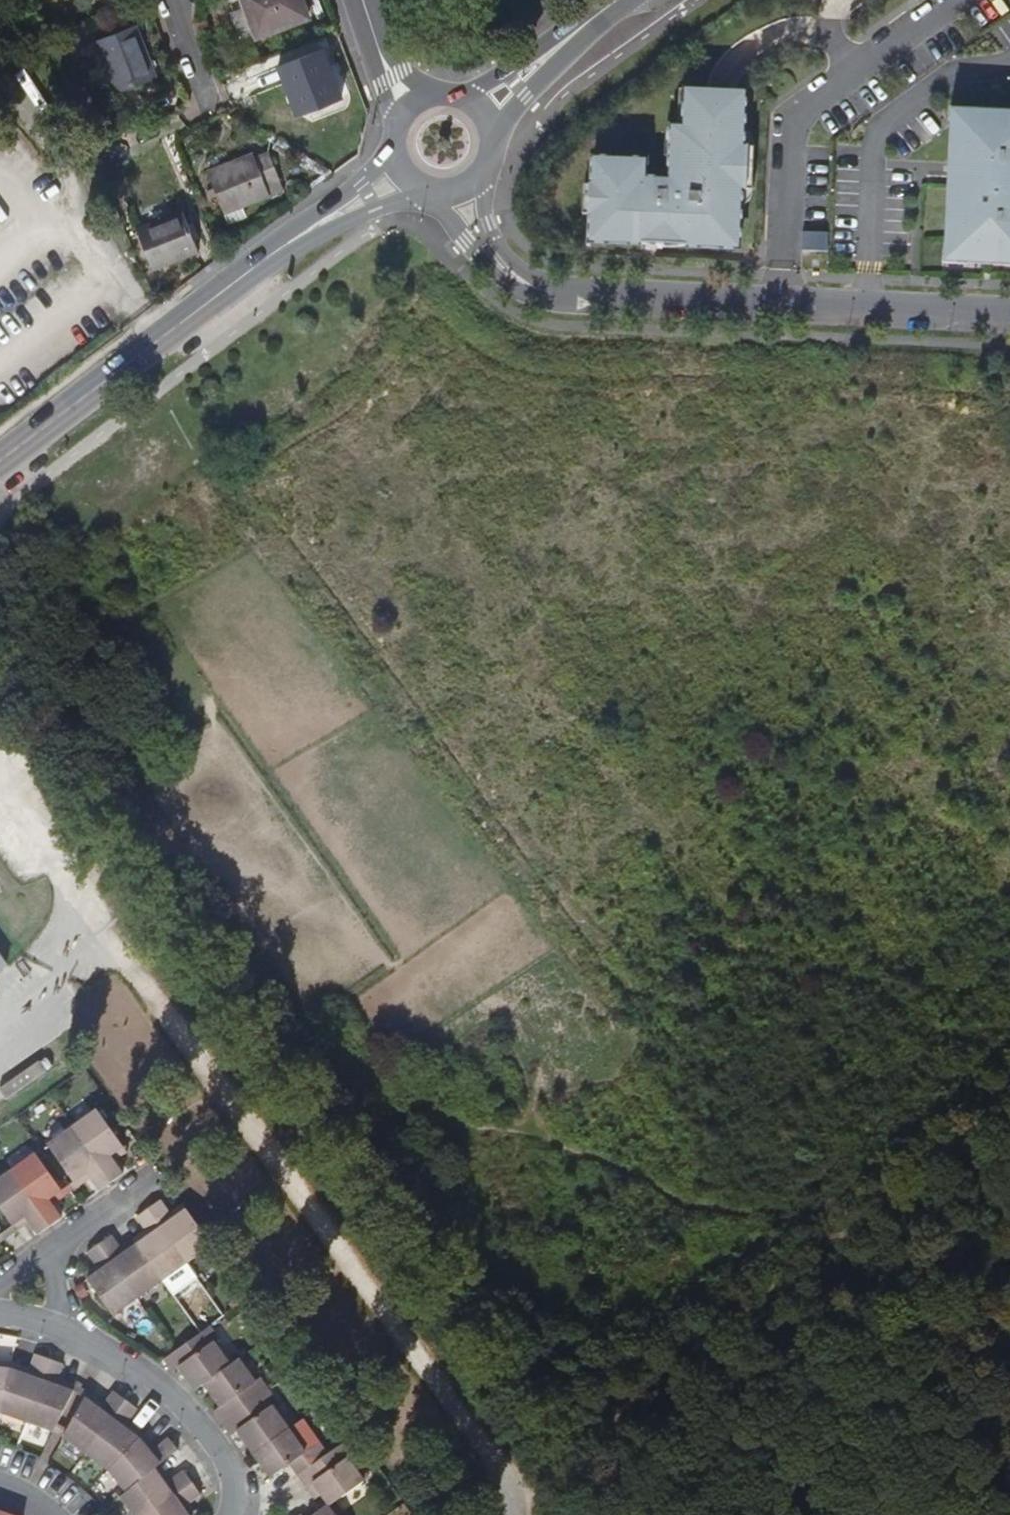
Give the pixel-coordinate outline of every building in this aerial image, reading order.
[(244,10),(228,15),(236,35),(251,29),(252,31),(302,12),(298,0),(240,0),(244,10)] [(135,21),(94,37),(113,86),(155,70),(135,21)] [(318,46),(274,63),(292,108),(335,91),(318,46)] [(242,49),(223,56),(225,63),(244,57),(242,49)] [(169,94),(173,80),(152,74),(148,89),(169,94)] [(735,247),(740,93),(684,91),(683,127),(665,127),(663,177),(643,177),(644,155),(585,154),(583,242),(735,247)] [(948,108),(946,164),(942,262),(1009,265),(1009,110),(948,108)] [(249,150),(204,168),(220,208),(224,218),(242,211),(238,201),(265,189),(261,180),(276,175),(265,146),(250,152),(249,150)] [(180,205),(135,223),(151,265),(196,247),(180,205)] [(827,234),(802,233),(801,252),(827,253),(827,234)] [(120,1144),(94,1106),(69,1123),(109,1179),(120,1170),(111,1157),(108,1153),(120,1144)] [(109,1179),(69,1123),(45,1141),(71,1178),(84,1169),(87,1174),(97,1187),(109,1179)] [(111,1157),(124,1148),(120,1144),(108,1153),(111,1157)] [(59,1187),(32,1150),(8,1167),(47,1222),(59,1214),(50,1201),(46,1196),(59,1187)] [(8,1167),(0,1173),(0,1208),(10,1222),(23,1213),(26,1217),(35,1231),(47,1222),(8,1167)] [(69,1187),(87,1174),(84,1169),(71,1178),(65,1183),(69,1187)] [(50,1201),(69,1187),(65,1183),(59,1187),(46,1196),(50,1201)] [(212,1246),(186,1209),(174,1218),(170,1214),(161,1200),(148,1209),(187,1263),(212,1246)] [(174,1218),(186,1209),(183,1205),(170,1214),(174,1218)] [(187,1263),(148,1209),(136,1217),(146,1231),(149,1236),(136,1244),(163,1281),(187,1263)] [(13,1226),(26,1217),(23,1213),(10,1222),(13,1226)] [(13,1226),(10,1222),(0,1228),(0,1235),(13,1226)] [(136,1244),(149,1236),(146,1231),(133,1240),(136,1244)] [(163,1281),(136,1244),(124,1253),(121,1248),(112,1235),(99,1244),(138,1298),(163,1281)] [(124,1253),(136,1244),(133,1240),(121,1248),(124,1253)] [(138,1298),(99,1244),(87,1252),(96,1266),(100,1270),(87,1279),(113,1316),(138,1298)] [(87,1279),(100,1270),(96,1266),(84,1275),(87,1279)] [(230,1365),(215,1343),(220,1340),(210,1327),(200,1334),(176,1351),(164,1359),(173,1372),(179,1368),(184,1375),(195,1390),(203,1384),(230,1365)] [(27,1422),(49,1360),(35,1355),(30,1369),(28,1376),(10,1369),(0,1413),(27,1422)] [(223,1424),(269,1391),(260,1379),(255,1382),(239,1359),(230,1365),(203,1384),(212,1397),(219,1407),(214,1411),(223,1424)] [(56,1426),(74,1391),(56,1385),(58,1380),(64,1364),(49,1360),(27,1422),(53,1432),(56,1426)] [(30,1369),(11,1363),(10,1369),(28,1376),(30,1369)] [(10,1369),(0,1368),(0,1413),(10,1369)] [(76,1386),(58,1380),(56,1385),(74,1391),(76,1386)] [(88,1394),(76,1386),(74,1391),(85,1399),(88,1394)] [(86,1454),(126,1400),(114,1391),(104,1405),(100,1410),(85,1399),(67,1431),(63,1437),(86,1454)] [(289,1429),(273,1407),(278,1404),(269,1391),(223,1424),(232,1436),(238,1433),(253,1454),(289,1429)] [(104,1405),(88,1394),(85,1399),(100,1410),(104,1405)] [(108,1470),(139,1439),(124,1428),(127,1423),(137,1409),(126,1400),(86,1454),(108,1470)] [(143,1434),(127,1423),(124,1428),(139,1439),(143,1434)] [(63,1437),(67,1431),(56,1426),(53,1432),(63,1437)] [(305,1452),(289,1429),(253,1454),(262,1467),(270,1478),(289,1464),(298,1476),(323,1458),(314,1445),(305,1452)] [(155,1449),(143,1434),(139,1439),(150,1453),(155,1449)] [(159,1465),(178,1449),(169,1438),(155,1449),(150,1453),(139,1439),(108,1470),(126,1492),(154,1469),(159,1465)] [(329,1506),(365,1481),(350,1460),(354,1457),(344,1442),(323,1458),(298,1476),(304,1485),(307,1489),(313,1484),(322,1496),(329,1505),(329,1506)] [(170,1481),(159,1465),(154,1469),(165,1484),(170,1481)] [(192,1483),(184,1471),(170,1481),(165,1484),(154,1469),(126,1492),(120,1496),(134,1514),(147,1514),(192,1483)] [(183,1508),(187,1505),(201,1495),(192,1483),(147,1514),(188,1514),(183,1508)] [(322,1496),(313,1484),(307,1489),(315,1500),(322,1496)] [(187,1505),(183,1508),(188,1514),(194,1514),(187,1505)] [(329,1505),(315,1514),(336,1514),(329,1506),(329,1505)]
